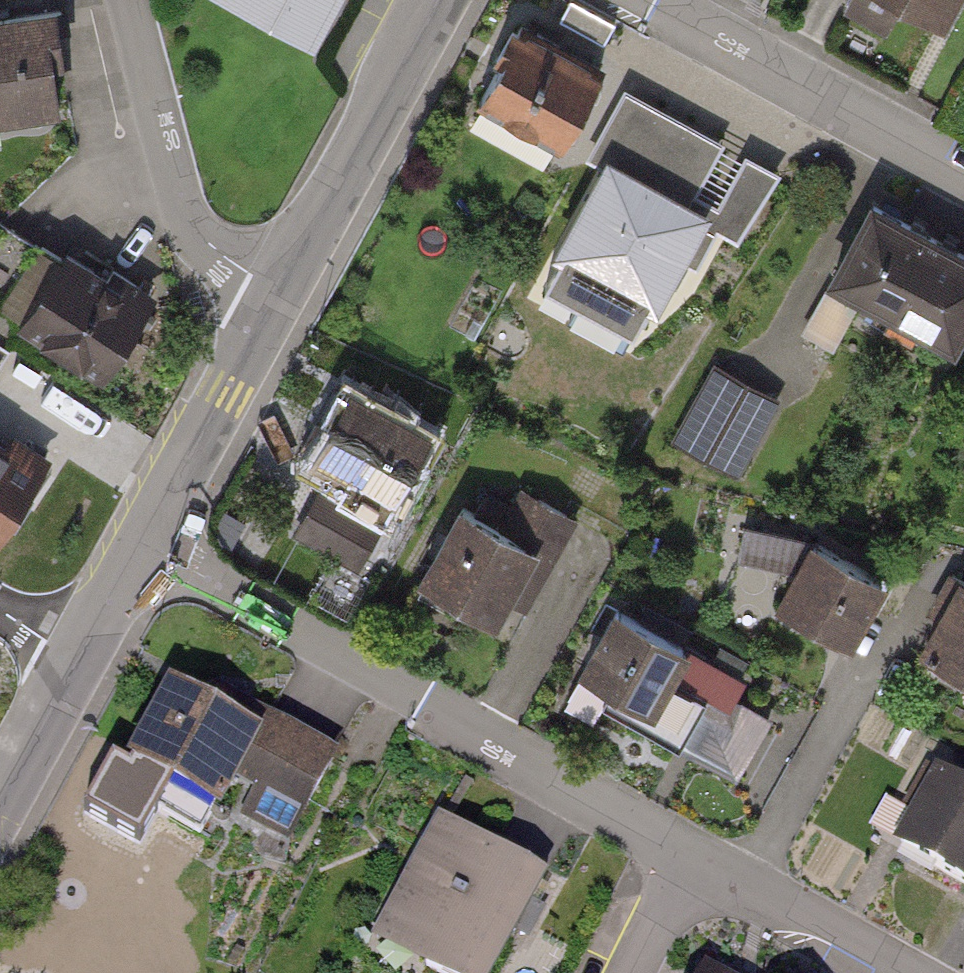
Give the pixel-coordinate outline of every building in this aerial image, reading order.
[(313,40),(335,0),(238,0),(313,40)] [(847,3),(883,22),(895,0),(849,0),(847,3)] [(945,23),(958,0),(901,0),(945,23)] [(50,14),(0,22),(0,118),(64,109),(50,14)] [(562,148),(604,73),(522,27),(479,101),(562,148)] [(595,147),(608,154),(691,198),(720,144),(624,93),(595,147)] [(656,307),(681,260),(710,208),(691,198),(608,154),(555,252),(563,256),(546,287),(630,333),(647,302),(656,307)] [(718,213),(710,208),(681,260),(695,268),(716,230),(738,241),(775,172),(748,158),(718,213)] [(859,299),(892,317),(935,237),(872,203),(803,331),(833,347),(859,299)] [(935,237),(892,317),(953,349),(963,330),(963,253),(935,237)] [(24,336),(101,380),(146,300),(69,257),(24,336)] [(14,343),(0,334),(0,366),(14,343)] [(716,367),(677,440),(741,474),(780,401),(716,367)] [(298,533),(359,566),(429,436),(348,393),(308,467),(350,489),(343,502),(321,490),(298,533)] [(48,455),(0,425),(0,533),(48,455)] [(419,581),(496,623),(509,599),(527,609),(575,521),(521,492),(513,507),(488,493),(476,515),(460,506),(419,581)] [(777,605),(853,649),(890,585),(814,542),(746,527),(739,558),(797,571),(777,605)] [(963,681),(963,582),(962,581),(920,656),(963,681)] [(604,706),(732,778),(765,719),(732,701),(744,680),(619,610),(585,672),(614,688),(604,706)] [(130,772),(212,817),(219,805),(288,843),(337,754),(213,686),(201,707),(174,692),(130,772)] [(963,889),(963,788),(940,775),(897,851),(963,889)] [(444,972),(493,972),(545,878),(439,820),(375,935),(444,972)]
